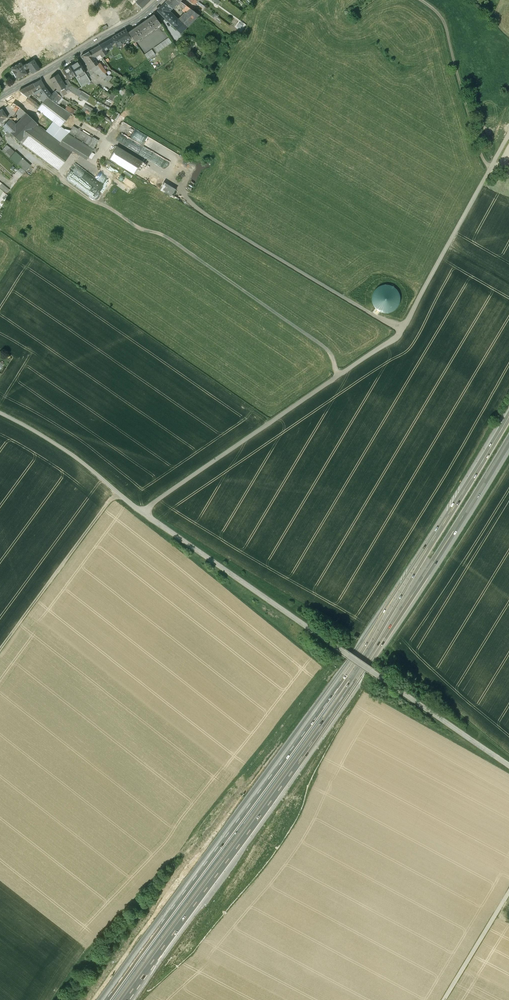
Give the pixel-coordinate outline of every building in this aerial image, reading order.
[(19,59),(19,58),(26,49),(41,61),(54,53),(46,41),(97,10),(91,0),(0,0),(0,71),(19,59)] [(115,5),(112,0),(101,0),(99,1),(106,11),(115,5)] [(151,0),(138,0),(136,2),(142,9),(151,0)] [(166,2),(173,9),(176,5),(177,6),(178,4),(180,3),(179,3),(177,0),(168,0),(166,2)] [(197,13),(199,10),(194,6),(197,1),(196,0),(190,0),(188,4),(193,7),(192,9),(197,13)] [(180,3),(178,4),(184,9),(183,10),(186,14),(181,20),(188,27),(199,15),(197,13),(192,9),(181,1),(180,3)] [(166,2),(158,10),(174,26),(179,21),(170,12),(173,9),(166,2)] [(155,15),(129,33),(136,42),(161,24),(155,15)] [(188,27),(181,20),(179,21),(174,26),(181,34),(188,27)] [(126,30),(112,38),(115,43),(117,47),(132,39),(126,30)] [(154,47),(157,52),(173,42),(170,37),(154,47)] [(112,38),(99,46),(103,52),(106,51),(112,47),(111,45),(115,43),(112,38)] [(99,46),(89,52),(93,58),(99,54),(101,53),(103,52),(99,46)] [(149,59),(157,53),(153,48),(146,54),(149,59)] [(96,62),(93,58),(89,52),(81,56),(90,69),(94,72),(99,68),(96,62)] [(13,66),(19,79),(30,74),(24,61),(13,66)] [(69,67),(74,75),(75,76),(84,71),(78,61),(69,67)] [(102,65),(99,68),(105,74),(110,69),(105,62),(102,65)] [(69,67),(62,71),(67,79),(74,75),(69,67)] [(105,74),(99,68),(94,72),(103,78),(106,75),(105,74)] [(84,71),(75,76),(75,77),(81,87),(91,82),(84,71)] [(57,74),(50,79),(55,88),(56,87),(58,91),(63,87),(64,87),(63,84),(57,74)] [(33,83),(33,84),(37,90),(39,89),(44,87),(42,84),(40,80),(34,84),(33,83)] [(33,84),(19,91),(28,97),(30,95),(33,93),(34,93),(36,96),(43,101),(46,97),(41,92),(39,89),(37,90),(33,84)] [(82,91),(72,85),(68,87),(69,89),(68,90),(79,97),(82,91)] [(46,96),(48,98),(51,96),(44,87),(39,89),(41,92),(46,97),(46,96)] [(51,96),(48,98),(56,104),(61,97),(58,94),(55,92),(51,96)] [(113,93),(107,103),(111,105),(117,95),(113,93)] [(4,99),(4,100),(7,104),(10,107),(13,103),(16,105),(20,108),(22,110),(24,108),(26,105),(17,99),(12,94),(4,99)] [(39,106),(36,109),(52,121),(60,127),(71,113),(65,110),(56,104),(48,98),(46,96),(46,97),(43,101),(39,106)] [(33,106),(36,103),(28,97),(26,100),(33,106)] [(13,103),(10,107),(17,112),(20,108),(16,105),(13,103)] [(20,142),(57,170),(71,151),(60,143),(45,132),(37,126),(38,125),(31,119),(27,114),(24,112),(21,115),(24,118),(16,127),(10,133),(20,142)] [(3,126),(10,133),(16,127),(9,120),(3,126)] [(68,134),(60,127),(52,121),(45,132),(60,143),(68,134)] [(68,134),(93,149),(99,140),(93,137),(92,138),(73,126),(68,134)] [(71,151),(86,161),(93,149),(68,134),(60,143),(71,151)] [(117,146),(109,159),(135,174),(143,162),(117,146)] [(7,147),(3,151),(20,168),(25,172),(29,167),(7,147)] [(164,183),(160,189),(172,196),(175,190),(164,183)] [(0,187),(0,188),(6,194),(9,190),(3,184),(0,187)] [(378,286),(375,290),(371,298),(374,307),(381,313),(391,313),(399,307),(401,299),(398,290),(392,285),(384,284),(378,286)]
